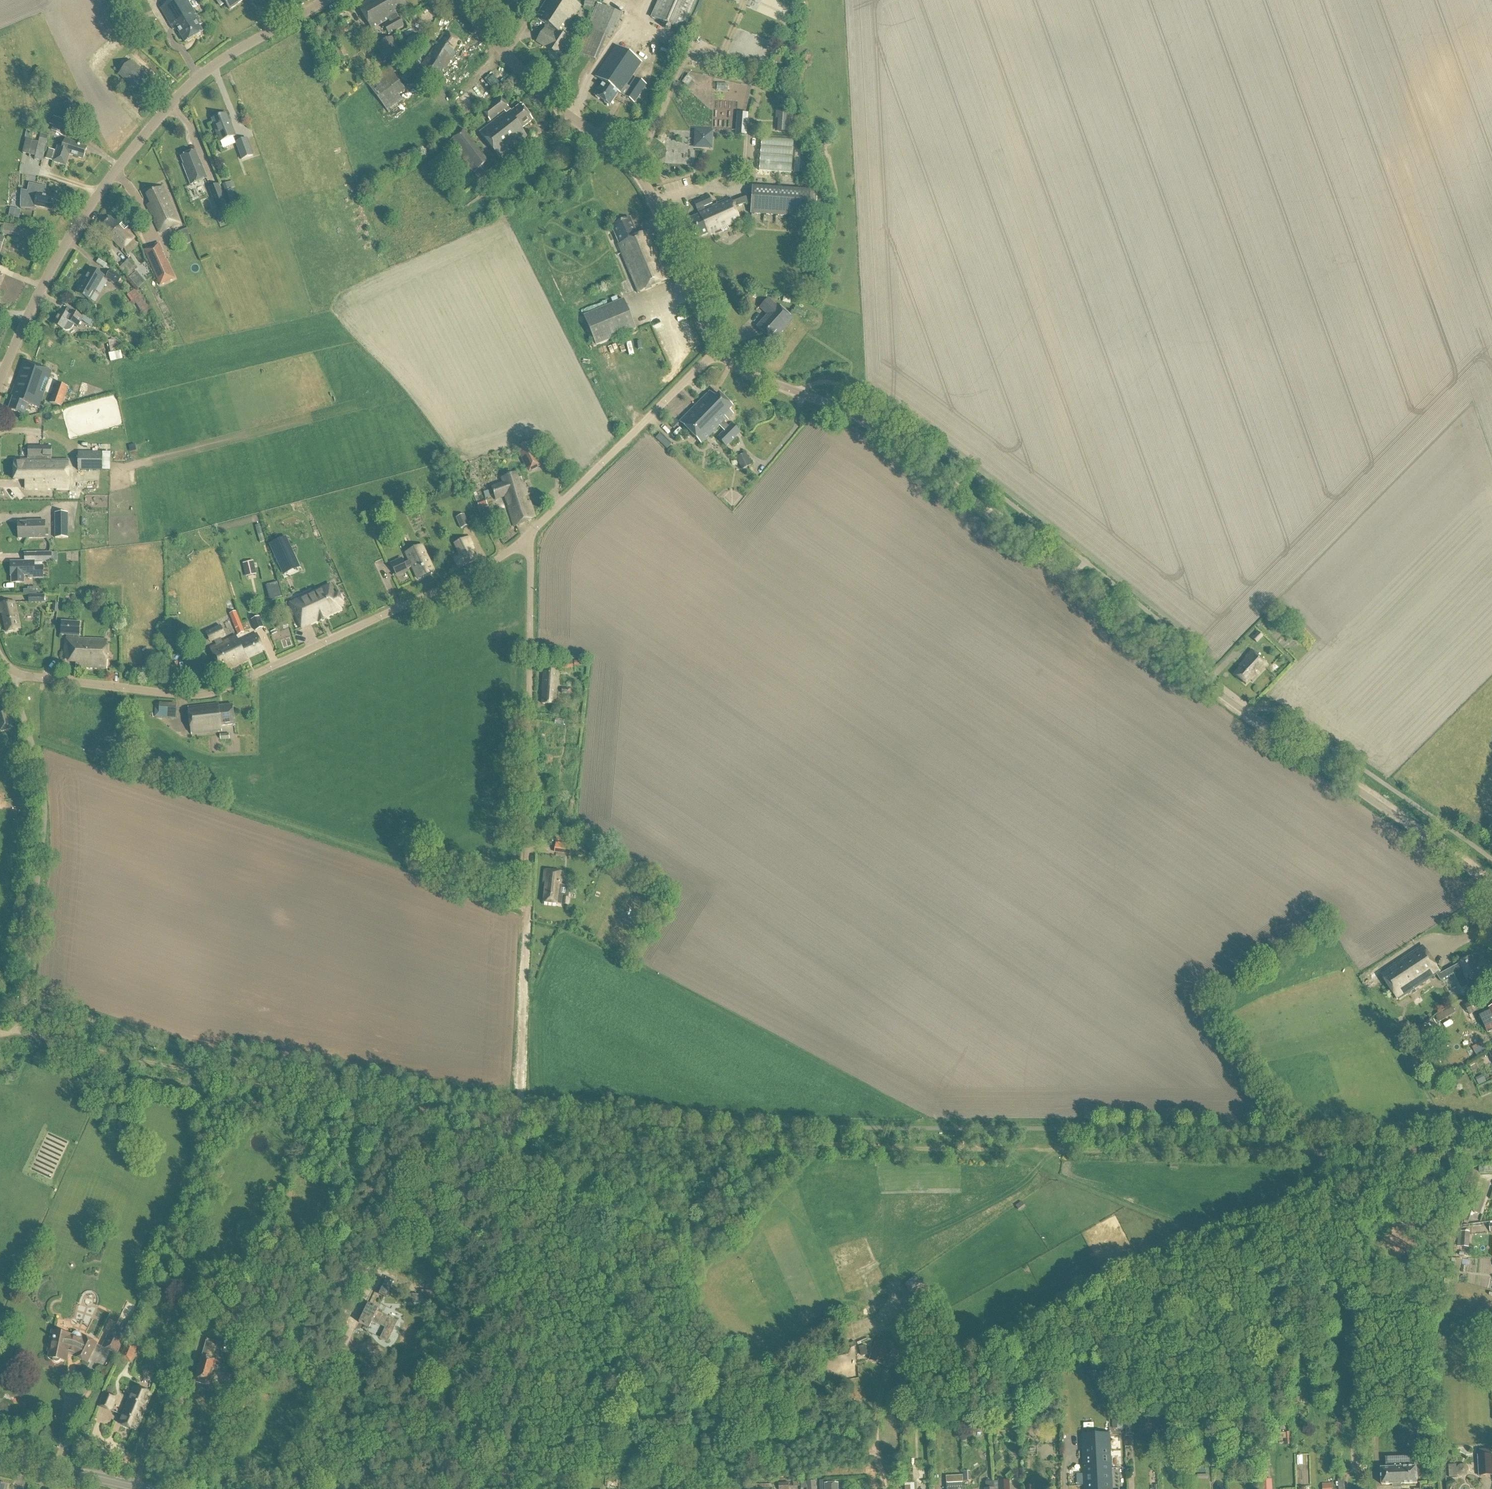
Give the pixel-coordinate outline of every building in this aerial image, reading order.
[(161,7),(173,30),(179,32),(185,42),(203,33),(199,26),(201,25),(188,0),(174,0),(161,7)] [(231,10),(245,1),(244,0),(223,0),(231,10)] [(397,17),(396,14),(407,9),(402,0),(373,0),(359,7),(371,30),(397,17)] [(569,0),(547,0),(535,20),(555,33),(554,34),(546,29),(536,44),(544,49),(558,58),(569,41),(562,36),(581,7),(569,0)] [(584,9),(590,13),(595,2),(595,0),(585,0),(584,9)] [(651,19),(683,33),(697,0),(659,0),(651,19)] [(597,62),(607,38),(610,40),(621,15),(598,4),(587,30),(577,53),(597,62)] [(341,17),(331,22),(335,29),(345,23),(341,17)] [(398,18),(384,26),(389,36),(404,27),(398,18)] [(462,43),(445,32),(420,70),(435,80),(441,71),(442,72),(443,70),(444,71),(456,53),(453,51),(457,46),(460,47),(462,43)] [(119,44),(140,63),(147,55),(126,37),(119,44)] [(394,37),(375,46),(382,60),(401,52),(394,37)] [(602,84),(594,97),(610,107),(618,94),(633,104),(646,85),(636,78),(629,89),(626,87),(641,63),(615,47),(594,79),(602,84)] [(330,53),(336,66),(346,61),(339,48),(330,53)] [(149,78),(131,62),(119,75),(131,86),(132,85),(138,90),(149,78)] [(394,74),(395,73),(390,66),(366,84),(389,114),(404,102),(399,96),(406,91),(394,74)] [(415,72),(407,66),(399,78),(407,84),(415,72)] [(469,93),(461,96),(465,109),(474,106),(469,93)] [(506,114),(492,125),(479,134),(498,159),(527,137),(522,131),(533,122),(521,106),(512,113),(501,98),(483,112),(490,123),(504,112),(506,114)] [(787,113),(777,112),(776,120),(779,120),(778,133),(788,133),(789,115),(787,115),(787,113)] [(737,113),(736,136),(747,136),(748,114),(737,113)] [(231,127),(226,115),(212,120),(216,131),(215,131),(220,143),(236,137),(232,127),(231,127)] [(50,125),(53,127),(51,132),(62,137),(68,124),(54,117),(50,125)] [(488,163),(464,131),(449,142),(484,187),(493,180),(483,167),(488,163)] [(711,144),(712,133),(696,132),(695,148),(706,148),(711,144)] [(24,154),(36,157),(35,160),(43,162),(49,136),(41,134),(40,143),(27,140),(24,154)] [(253,155),(247,139),(236,143),(242,160),(253,155)] [(761,139),(759,172),(791,174),(793,141),(761,139)] [(70,157),(70,156),(85,160),(88,149),(80,146),(80,145),(66,140),(63,149),(58,147),(53,162),(66,166),(69,157),(70,157)] [(201,165),(195,152),(181,158),(184,165),(183,166),(191,186),(207,179),(202,165),(201,165)] [(803,174),(805,153),(795,152),(793,174),(803,174)] [(231,183),(224,186),(226,192),(234,189),(231,183)] [(21,191),(21,210),(22,210),(30,210),(35,210),(35,207),(52,210),(54,198),(45,196),(46,188),(29,185),(28,193),(21,191)] [(224,200),(219,185),(209,189),(215,204),(224,200)] [(151,205),(150,205),(147,206),(160,233),(180,224),(163,188),(147,195),(151,205)] [(745,198),(731,204),(734,209),(745,205),(751,205),(751,215),(810,219),(810,209),(816,209),(817,192),(811,192),(811,191),(752,188),(752,199),(745,198)] [(232,191),(227,193),(232,206),(237,204),(232,191)] [(694,203),(698,211),(712,205),(709,197),(694,203)] [(729,200),(713,207),(698,214),(699,217),(688,222),(697,241),(708,235),(715,236),(741,225),(734,209),(731,204),(729,200)] [(20,217),(20,208),(9,208),(9,217),(20,217)] [(114,222),(111,219),(103,227),(106,230),(104,232),(109,238),(110,237),(123,251),(135,239),(116,220),(114,222)] [(617,246),(639,294),(670,279),(648,231),(637,236),(629,219),(610,228),(619,245),(617,246)] [(2,232),(15,235),(17,225),(4,222),(2,232)] [(189,236),(183,238),(186,246),(192,243),(189,236)] [(7,242),(3,253),(22,259),(26,248),(7,242)] [(144,251),(160,286),(176,279),(167,259),(165,260),(162,253),(163,253),(159,244),(154,246),(155,248),(149,250),(149,249),(144,251)] [(130,260),(120,269),(129,279),(139,270),(130,260)] [(104,277),(91,269),(76,294),(90,302),(104,277)] [(111,272),(107,279),(119,286),(123,278),(111,272)] [(136,273),(129,279),(135,286),(142,279),(136,273)] [(132,307),(136,304),(144,318),(153,312),(142,297),(137,289),(125,298),(132,307)] [(754,295),(765,298),(767,293),(756,290),(754,295)] [(768,298),(760,308),(765,312),(767,310),(770,312),(757,327),(770,339),(772,337),(775,339),(793,319),(778,305),(776,305),(768,298)] [(624,300),(584,316),(596,346),(636,330),(624,300)] [(83,319),(68,310),(65,314),(62,312),(54,326),(63,331),(66,332),(68,332),(70,331),(72,330),(73,329),(74,326),(78,328),(83,319)] [(170,343),(165,334),(160,337),(164,345),(170,343)] [(52,372),(23,363),(12,396),(14,396),(9,410),(25,415),(29,404),(39,408),(52,372)] [(69,387),(57,383),(50,403),(62,407),(69,387)] [(701,444),(719,426),(724,432),(717,438),(727,448),(741,433),(731,424),(728,427),(723,422),(726,419),(727,420),(734,414),(729,409),(732,407),(720,394),(716,397),(710,391),(679,421),(701,444)] [(531,442),(517,450),(529,473),(543,466),(531,442)] [(28,458),(44,458),(44,447),(29,447),(28,458)] [(79,453),(79,472),(102,472),(102,453),(79,453)] [(746,454),(736,459),(742,471),(752,467),(746,454)] [(15,460),(15,480),(26,481),(26,489),(70,490),(71,461),(15,460)] [(508,506),(511,516),(515,525),(535,518),(530,502),(526,503),(524,497),(527,496),(522,483),(519,483),(516,474),(502,479),(504,484),(492,488),(496,499),(505,496),(509,506),(508,506)] [(487,506),(485,499),(476,503),(479,509),(487,506)] [(55,514),(55,516),(55,539),(68,539),(68,514),(55,514)] [(464,515),(456,519),(461,530),(469,526),(464,515)] [(17,523),(18,539),(45,538),(44,521),(31,521),(31,523),(17,523)] [(458,570),(458,569),(476,561),(469,547),(472,546),(468,538),(454,545),(460,558),(453,560),(458,570)] [(286,539),(270,546),(281,568),(292,563),(285,548),(289,547),(286,539)] [(434,574),(421,547),(406,554),(410,562),(404,564),(403,562),(391,567),(395,575),(392,577),(393,577),(413,568),(418,581),(434,574)] [(36,553),(36,563),(52,563),(52,553),(36,553)] [(253,561),(243,564),(245,573),(246,572),(254,571),(255,570),(253,561)] [(10,562),(11,576),(12,576),(12,584),(24,584),(24,576),(28,576),(28,580),(34,580),(44,580),(44,571),(44,566),(34,566),(34,562),(10,562)] [(308,601),(292,608),(300,624),(309,620),(311,624),(336,612),(334,607),(336,606),(342,603),(338,594),(334,596),(330,588),(329,586),(314,593),(316,597),(308,601)] [(279,588),(268,591),(271,601),(282,598),(279,588)] [(29,596),(29,604),(45,604),(44,596),(29,596)] [(14,601),(0,604),(0,611),(0,613),(2,613),(6,632),(20,629),(14,601)] [(236,612),(229,615),(235,628),(241,625),(236,612)] [(251,621),(255,632),(264,629),(259,618),(251,621)] [(62,622),(61,636),(64,636),(67,636),(67,639),(65,639),(64,659),(76,660),(76,669),(107,670),(108,640),(80,639),(77,639),(77,637),(80,637),(81,623),(62,622)] [(205,632),(210,643),(225,636),(220,624),(205,632)] [(241,625),(235,628),(238,636),(245,633),(241,625)] [(1258,633),(1252,639),(1257,645),(1263,638),(1258,633)] [(210,649),(221,673),(248,661),(246,659),(264,650),(257,635),(239,643),(236,637),(210,649)] [(1267,665),(1252,651),(1245,659),(1248,661),(1235,675),(1246,684),(1250,680),(1252,682),(1267,665)] [(560,660),(561,670),(573,670),(573,660),(560,660)] [(557,669),(544,668),(542,693),(543,694),(542,705),(554,706),(557,669)] [(8,698),(3,681),(0,682),(0,700),(8,698)] [(160,704),(159,717),(177,718),(178,705),(160,704)] [(219,707),(219,705),(188,709),(192,736),(222,732),(222,727),(235,725),(233,706),(219,707)] [(0,709),(0,729),(1,732),(15,728),(9,707),(0,709)] [(556,842),(554,853),(571,855),(572,844),(556,842)] [(566,887),(561,886),(563,873),(545,871),(544,884),(546,884),(544,904),(559,905),(569,907),(570,900),(565,899),(566,887)] [(1423,946),(1381,974),(1399,1000),(1437,974),(1440,980),(1441,981),(1454,975),(1458,982),(1462,980),(1465,987),(1468,986),(1471,992),(1480,987),(1478,982),(1491,975),(1484,962),(1477,966),(1473,957),(1442,973),(1423,946)] [(1488,1033),(1491,1032),(1491,1009),(1489,1010),(1487,1006),(1485,1007),(1481,998),(1465,1006),(1470,1015),(1479,1011),(1480,1014),(1480,1015),(1482,1020),(1488,1033)] [(1436,1017),(1440,1023),(1456,1013),(1453,1007),(1436,1017)] [(1414,1028),(1412,1024),(1407,1023),(1403,1025),(1402,1029),(1404,1034),(1409,1034),(1413,1032),(1414,1028)] [(1472,1048),(1477,1057),(1487,1051),(1482,1042),(1472,1048)] [(1473,1193),(1464,1220),(1469,1222),(1472,1212),(1480,1215),(1486,1197),(1473,1193)] [(382,1285),(377,1297),(384,1300),(390,1289),(382,1285)] [(433,1294),(433,1292),(422,1291),(421,1299),(430,1300),(433,1300),(433,1294)] [(407,1295),(406,1303),(418,1303),(419,1295),(407,1295)] [(385,1328),(380,1338),(388,1342),(398,1322),(377,1312),(379,1309),(368,1304),(359,1323),(370,1328),(372,1322),(385,1328)] [(61,1361),(61,1360),(67,1362),(69,1353),(75,1354),(74,1357),(87,1363),(97,1344),(84,1337),(83,1339),(81,1338),(82,1337),(82,1336),(81,1335),(81,1334),(79,1333),(78,1332),(77,1332),(75,1332),(75,1333),(74,1333),(73,1334),(72,1335),(72,1336),(52,1332),(49,1350),(51,1350),(49,1358),(53,1359),(53,1360),(53,1361),(54,1362),(55,1363),(56,1363),(57,1363),(58,1363),(59,1363),(60,1362),(61,1361)] [(109,1333),(102,1348),(117,1355),(124,1341),(109,1333)] [(221,1344),(208,1340),(203,1356),(202,1356),(195,1382),(209,1386),(217,1359),(216,1359),(221,1344)] [(891,1346),(877,1341),(870,1360),(884,1365),(891,1346)] [(120,1359),(131,1363),(138,1348),(126,1343),(120,1359)] [(864,1344),(858,1346),(860,1355),(867,1353),(864,1344)] [(1116,1371),(1108,1371),(1108,1373),(1101,1373),(1102,1382),(1116,1381),(1116,1371)] [(119,1425),(134,1430),(138,1432),(153,1394),(134,1386),(121,1419),(119,1425)] [(98,1407),(111,1412),(117,1397),(104,1392),(98,1407)] [(1133,1392),(1124,1393),(1126,1406),(1135,1405),(1133,1392)] [(961,1412),(969,1412),(968,1400),(961,1401),(961,1412)] [(961,1423),(961,1419),(961,1410),(944,1410),(944,1420),(944,1423),(961,1423)] [(916,1413),(905,1412),(903,1412),(903,1420),(916,1420),(916,1413)] [(1084,1460),(1085,1468),(1085,1488),(1113,1488),(1111,1458),(1112,1458),(1111,1434),(1082,1435),(1083,1460),(1084,1460)] [(1164,1462),(1174,1462),(1173,1452),(1163,1453),(1164,1462)] [(998,1455),(993,1458),(997,1463),(1002,1460),(998,1455)] [(1478,1456),(1479,1477),(1491,1476),(1491,1455),(1478,1456)] [(1415,1467),(1414,1457),(1385,1458),(1386,1469),(1381,1469),(1382,1486),(1417,1484),(1417,1467),(1415,1467)] [(1184,1469),(1192,1468),(1192,1458),(1183,1458),(1184,1469)] [(1198,1463),(1198,1472),(1206,1472),(1206,1463),(1198,1463)] [(1449,1465),(1450,1478),(1457,1477),(1457,1465),(1449,1465)] [(998,1488),(1009,1488),(1009,1481),(998,1481),(998,1488)] [(1263,1481),(1263,1488),(1272,1488),(1271,1481),(1263,1481)]
